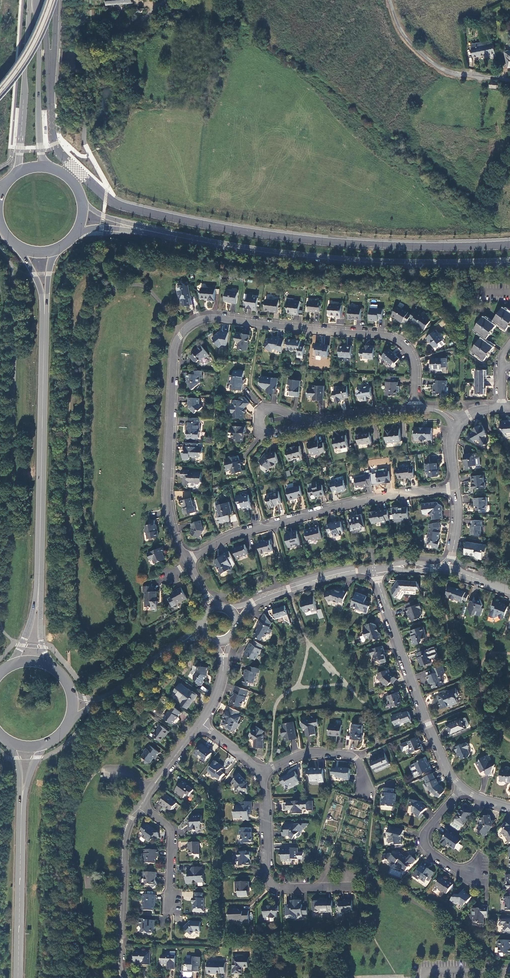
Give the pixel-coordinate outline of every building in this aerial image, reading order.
[(496,56),(494,45),(491,46),(490,42),(471,45),(474,58),(491,55),(491,58),(496,56)] [(191,298),(188,285),(186,286),(182,283),(179,285),(178,288),(178,289),(177,291),(178,292),(178,294),(179,296),(180,297),(181,299),(180,300),(181,304),(184,306),(190,305),(189,298),(191,298)] [(215,289),(201,288),(200,298),(208,299),(208,301),(214,301),(215,289)] [(237,292),(225,291),(224,301),(230,302),(230,303),(236,303),(237,292)] [(256,310),(258,298),(253,297),(253,295),(248,294),(247,299),(245,300),(244,300),(244,301),(244,302),(245,302),(246,303),(246,308),(256,310)] [(277,312),(279,300),(275,299),(275,300),(265,299),(264,310),(272,311),(272,312),(277,312)] [(287,312),(294,313),(298,314),(300,301),(293,301),(293,302),(286,302),(286,307),(287,309),(287,312)] [(318,302),(307,301),(307,306),(308,307),(308,311),(320,312),(320,305),(318,305),(318,302)] [(340,318),(341,305),(328,304),(328,313),(329,315),(335,316),(335,318),(340,318)] [(403,322),(406,324),(409,319),(411,314),(401,309),(397,307),(396,307),(395,308),(395,309),(393,309),(391,312),(392,314),(391,316),(402,323),(403,322)] [(508,310),(509,309),(506,307),(505,308),(503,307),(499,311),(500,312),(497,316),(496,316),(493,321),(506,330),(509,325),(509,324),(509,322),(509,312),(508,310)] [(361,309),(349,308),(348,319),(353,319),(360,319),(361,309)] [(383,309),(370,308),(369,320),(378,321),(378,319),(382,319),(383,309)] [(421,313),(415,309),(411,314),(409,319),(411,321),(411,322),(414,325),(416,324),(420,327),(421,326),(424,329),(430,321),(422,315),(421,313)] [(497,325),(488,319),(489,318),(486,316),(486,317),(483,316),(480,321),(481,321),(478,325),(477,325),(473,330),(476,331),(475,332),(477,334),(478,333),(486,339),(490,334),(489,333),(492,329),(493,330),(497,325)] [(436,330),(426,338),(428,341),(430,340),(432,343),(431,343),(434,347),(436,347),(439,345),(439,344),(443,340),(439,335),(439,334),(436,330)] [(226,345),(228,333),(222,332),(222,333),(219,332),(212,337),(214,340),(214,342),(219,347),(221,345),(225,346),(225,345),(226,345)] [(247,350),(249,335),(241,334),(241,333),(236,332),(235,339),(237,340),(237,342),(238,343),(237,349),(247,350)] [(279,351),(282,352),(283,340),(279,339),(279,338),(274,337),(274,338),(271,338),(271,339),(267,338),(265,340),(264,346),(270,352),(272,349),(277,350),(277,351),(279,351)] [(494,347),(481,337),(477,342),(478,343),(475,347),(474,346),(471,351),(473,353),(472,354),(474,356),(476,355),(484,361),(487,356),(487,355),(489,351),(490,352),(494,347)] [(300,340),(287,339),(286,350),(297,351),(297,355),(303,355),(304,347),(300,346),(300,340)] [(327,357),(328,345),(320,344),(320,343),(317,343),(315,344),(314,349),(316,351),(316,355),(321,356),(322,357),(327,357)] [(351,357),(351,346),(346,345),(346,347),(339,346),(338,356),(351,357)] [(209,355),(201,346),(193,352),(194,353),(190,357),(194,362),(196,362),(199,360),(203,357),(205,357),(209,355)] [(373,359),(374,347),(365,346),(364,348),(360,348),(360,355),(364,356),(364,358),(373,359)] [(395,354),(389,349),(387,352),(386,351),(381,357),(385,360),(385,361),(388,363),(389,363),(392,365),(394,362),(395,363),(399,359),(394,355),(395,354)] [(447,367),(447,358),(436,358),(436,359),(431,359),(431,369),(436,369),(437,370),(442,370),(443,367),(447,367)] [(202,375),(202,371),(192,370),(192,374),(187,374),(187,378),(188,378),(188,380),(186,382),(193,389),(200,383),(200,378),(200,375),(202,375)] [(244,372),(234,370),(233,375),(230,375),(229,384),(231,384),(231,389),(242,390),(243,384),(242,383),(242,377),(243,377),(244,372)] [(475,379),(475,382),(483,382),(483,379),(486,378),(486,376),(487,376),(487,370),(475,370),(475,374),(475,379)] [(395,382),(396,376),(387,375),(387,381),(386,382),(385,395),(396,395),(396,391),(399,391),(399,386),(397,386),(397,382),(395,382)] [(278,378),(267,377),(267,381),(260,380),(260,384),(263,388),(266,389),(266,391),(268,393),(274,394),(275,388),(276,388),(278,378)] [(299,396),(300,381),(288,380),(287,384),(289,384),(288,390),(290,391),(290,395),(299,396)] [(447,381),(434,381),(434,388),(433,388),(433,394),(440,394),(441,393),(445,393),(445,387),(447,387),(447,381)] [(483,386),(483,382),(475,382),(475,386),(475,390),(475,394),(485,394),(485,389),(484,389),(484,386),(483,386)] [(348,397),(346,385),(341,386),(341,387),(337,388),(337,391),(333,392),(333,395),(336,397),(336,398),(335,400),(335,403),(339,403),(340,401),(340,399),(344,399),(344,398),(348,397)] [(324,399),(324,386),(313,386),(313,389),(308,389),(307,397),(313,397),(313,400),(317,400),(318,399),(324,399)] [(364,400),(368,399),(370,396),(371,396),(371,394),(370,394),(369,390),(370,389),(370,388),(368,388),(368,386),(360,387),(357,389),(356,394),(358,395),(359,400),(364,399),(364,400)] [(199,398),(189,398),(189,408),(195,413),(198,409),(199,410),(202,407),(199,404),(199,398)] [(244,408),(249,403),(245,398),(241,400),(232,400),(231,417),(243,418),(244,413),(244,409),(244,408)] [(199,426),(200,418),(188,418),(187,426),(186,426),(186,433),(187,433),(187,439),(197,439),(199,438),(199,432),(200,432),(200,426),(199,426)] [(509,422),(508,422),(508,421),(500,421),(501,426),(501,427),(503,427),(503,431),(505,434),(508,434),(509,436),(509,422)] [(487,435),(481,424),(476,427),(477,429),(476,430),(474,430),(471,432),(471,433),(469,434),(467,439),(475,443),(479,441),(481,446),(483,446),(484,445),(485,446),(486,445),(486,444),(488,443),(488,441),(486,437),(487,435)] [(245,427),(230,426),(230,432),(232,432),(232,438),(237,438),(237,441),(243,441),(243,433),(245,433),(245,427)] [(432,439),(432,428),(423,428),(423,429),(419,429),(419,427),(413,427),(413,433),(414,433),(414,439),(419,439),(421,441),(424,441),(426,439),(432,439)] [(400,441),(399,429),(393,429),(390,430),(390,428),(384,429),(386,443),(400,441)] [(371,443),(369,432),(361,434),(361,432),(356,433),(358,444),(361,444),(363,444),(371,443)] [(340,449),(347,447),(346,442),(347,441),(345,435),(338,436),(332,437),(335,448),(340,447),(340,449)] [(312,442),(307,443),(308,448),(309,448),(311,453),(316,452),(316,454),(321,453),(321,452),(325,451),(323,442),(318,443),(318,442),(314,443),(312,442)] [(198,447),(198,443),(184,443),(183,446),(182,450),(185,450),(185,453),(183,453),(182,459),(187,460),(189,458),(190,457),(193,457),(194,458),(198,458),(199,457),(200,452),(202,452),(203,447),(198,447)] [(299,446),(285,450),(288,461),(292,460),(293,459),(300,457),(299,453),(300,450),(299,446)] [(278,462),(275,452),(269,454),(269,455),(266,456),(265,455),(259,462),(267,469),(270,466),(273,466),(274,463),(278,462)] [(476,453),(463,455),(465,469),(470,469),(470,466),(476,466),(475,458),(476,458),(476,453)] [(242,471),(238,455),(234,456),(232,455),(229,456),(228,458),(228,459),(225,460),(226,465),(225,465),(226,471),(231,470),(232,473),(242,471)] [(436,463),(425,464),(426,472),(428,472),(429,477),(437,476),(439,475),(438,471),(437,471),(436,463)] [(414,478),(413,466),(408,466),(408,467),(396,468),(398,478),(405,477),(405,478),(410,477),(410,478),(414,478)] [(201,482),(201,472),(193,472),(189,472),(189,470),(181,470),(181,477),(183,477),(183,484),(188,484),(189,482),(195,483),(195,484),(198,484),(201,482)] [(390,481),(388,471),(376,473),(377,482),(385,481),(385,482),(390,481)] [(367,484),(371,483),(369,473),(365,473),(365,476),(354,478),(356,487),(363,486),(363,487),(367,486),(367,484)] [(483,475),(472,476),(473,483),(471,484),(472,489),(483,488),(483,484),(484,482),(483,475)] [(330,482),(333,492),(338,491),(340,492),(345,490),(346,489),(343,480),(336,481),(336,480),(330,482)] [(324,494),(322,485),(317,486),(316,482),(312,483),(313,487),(308,488),(310,495),(315,494),(315,497),(324,494)] [(299,486),(286,489),(289,500),(295,498),(295,497),(302,495),(299,486)] [(282,503),(278,491),(272,493),(271,494),(266,496),(267,501),(268,501),(270,507),(274,506),(274,505),(282,503)] [(241,496),(241,494),(235,496),(237,504),(241,503),(242,507),(242,508),(246,507),(247,509),(252,508),(248,495),(241,496)] [(487,497),(474,498),(474,506),(476,506),(476,510),(486,510),(486,505),(487,505),(487,497)] [(191,498),(181,500),(183,508),(182,509),(184,514),(185,514),(196,512),(194,506),(193,506),(191,498)] [(232,514),(229,502),(220,504),(217,505),(218,511),(216,512),(217,516),(220,517),(221,522),(221,523),(230,520),(228,515),(232,514)] [(437,502),(422,504),(423,514),(426,515),(429,513),(432,515),(433,519),(443,518),(442,510),(443,510),(442,506),(437,502)] [(408,518),(407,507),(398,508),(398,507),(391,508),(392,513),(393,514),(394,519),(403,518),(403,519),(408,518)] [(385,520),(389,520),(387,509),(379,511),(375,512),(375,511),(370,512),(371,523),(375,523),(375,522),(380,521),(380,522),(385,522),(385,520)] [(364,527),(361,516),(357,518),(357,516),(352,517),(352,519),(348,520),(351,530),(364,527)] [(156,532),(154,520),(149,521),(150,524),(145,525),(145,528),(145,529),(145,532),(146,533),(147,538),(153,537),(153,538),(158,537),(157,532),(156,532)] [(203,530),(201,520),(191,523),(193,528),(190,533),(199,538),(203,530)] [(482,520),(471,520),(471,535),(476,535),(477,536),(481,536),(481,525),(482,525),(482,520)] [(330,523),(326,525),(328,532),(331,531),(332,532),(333,537),(339,536),(339,533),(343,532),(341,521),(338,522),(338,523),(336,523),(336,521),(330,523)] [(440,527),(439,523),(429,524),(429,527),(428,535),(429,537),(429,538),(427,544),(432,545),(432,547),(438,548),(439,542),(438,542),(440,532),(439,532),(440,527)] [(322,538),(318,525),(313,526),(314,529),(305,531),(307,540),(311,539),(314,538),(317,540),(322,538)] [(300,544),(297,531),(291,533),(292,534),(285,536),(287,542),(289,544),(290,547),(300,544)] [(273,550),(270,540),(266,541),(264,540),(263,541),(262,541),(262,540),(257,541),(260,552),(267,551),(268,551),(273,550)] [(487,545),(484,545),(484,546),(477,545),(477,544),(467,542),(465,554),(475,555),(477,558),(482,559),(483,551),(486,551),(487,545)] [(244,544),(233,549),(236,558),(248,554),(244,544)] [(162,547),(147,553),(150,560),(153,559),(155,563),(165,559),(163,555),(162,555),(161,553),(164,552),(162,547)] [(230,566),(235,563),(229,551),(221,555),(221,556),(215,560),(214,565),(215,567),(217,566),(221,574),(226,571),(228,572),(231,570),(231,568),(230,566)] [(416,591),(416,589),(417,585),(418,585),(417,581),(398,580),(398,583),(396,583),(392,589),(395,598),(396,597),(398,598),(403,591),(416,591)] [(156,601),(156,592),(153,591),(153,586),(152,586),(152,584),(148,584),(148,586),(143,586),(143,592),(145,592),(145,607),(151,607),(151,610),(157,610),(157,601),(156,601)] [(172,597),(168,599),(173,607),(176,605),(177,603),(180,601),(182,601),(188,598),(181,587),(177,590),(177,591),(175,592),(174,591),(170,594),(172,597)] [(462,602),(462,600),(465,593),(465,592),(449,587),(447,588),(446,590),(447,591),(446,594),(447,596),(454,598),(453,599),(462,602)] [(342,606),(347,592),(343,590),(342,592),(335,590),(325,593),(326,598),(327,598),(328,601),(333,600),(335,601),(338,603),(338,604),(342,606)] [(355,593),(351,605),(355,606),(355,608),(363,611),(363,612),(367,613),(369,607),(369,606),(367,605),(368,602),(365,600),(366,597),(366,596),(357,593),(355,593)] [(311,612),(315,611),(313,606),(315,604),(313,596),(308,597),(309,599),(301,602),(304,611),(305,612),(311,610),(311,612)] [(481,616),(483,609),(482,608),(482,605),(480,599),(474,602),(470,601),(468,608),(471,609),(470,612),(472,616),(476,614),(481,616)] [(416,604),(415,601),(406,604),(407,608),(406,608),(407,613),(409,612),(410,615),(409,617),(410,619),(413,621),(417,619),(417,618),(420,617),(422,615),(421,611),(422,609),(420,603),(416,604)] [(504,618),(508,607),(504,605),(498,603),(499,602),(494,601),(489,616),(494,618),(499,616),(500,618),(502,619),(504,618)] [(278,608),(269,611),(270,615),(271,615),(272,617),(273,616),(274,619),(276,618),(276,619),(283,617),(284,618),(284,620),(285,620),(285,621),(286,621),(291,623),(286,610),(286,611),(285,609),(286,609),(285,606),(281,607),(281,608),(278,608)] [(270,627),(272,623),(264,614),(260,621),(256,627),(258,628),(257,630),(253,636),(261,640),(263,636),(264,637),(266,636),(268,633),(269,634),(272,630),(269,628),(270,627)] [(363,630),(366,639),(369,638),(370,640),(375,638),(375,640),(382,638),(380,633),(378,632),(377,628),(377,627),(377,626),(372,623),(365,625),(366,629),(363,630)] [(423,626),(411,630),(413,635),(412,636),(413,639),(412,639),(412,641),(413,645),(414,645),(421,643),(423,639),(423,638),(426,637),(425,632),(423,626)] [(261,649),(263,645),(254,640),(252,644),(251,644),(249,647),(249,648),(248,649),(246,650),(244,653),(244,655),(250,658),(250,657),(254,659),(257,654),(258,655),(261,650),(261,649)] [(382,646),(370,650),(372,655),(373,655),(375,661),(380,660),(381,663),(387,662),(385,655),(384,655),(383,653),(385,653),(382,646)] [(428,649),(417,653),(421,666),(431,663),(428,654),(429,654),(428,649)] [(208,667),(201,666),(202,663),(197,663),(196,666),(197,666),(197,671),(194,675),(194,679),(196,681),(197,683),(200,685),(202,685),(204,682),(204,680),(207,676),(205,674),(207,671),(208,667)] [(445,673),(442,665),(432,669),(434,673),(427,676),(430,684),(431,683),(434,688),(444,684),(443,684),(444,682),(443,679),(441,678),(440,675),(445,673)] [(259,673),(260,669),(249,666),(248,670),(245,670),(244,675),(245,675),(244,678),(243,684),(249,686),(249,682),(254,683),(255,677),(256,676),(257,673),(259,673)] [(387,670),(378,673),(379,676),(378,677),(379,679),(382,682),(381,683),(386,686),(388,685),(391,682),(392,683),(396,679),(391,674),(391,675),(389,674),(387,670)] [(181,686),(180,684),(180,683),(174,692),(184,699),(181,703),(188,708),(197,695),(192,691),(190,691),(187,689),(185,689),(181,686)] [(245,702),(249,691),(235,686),(233,691),(234,693),(233,696),(231,697),(229,703),(239,706),(242,705),(243,701),(245,702)] [(443,693),(438,695),(440,702),(438,703),(441,709),(448,706),(448,704),(451,703),(452,704),(458,702),(456,697),(458,696),(459,694),(458,690),(456,689),(456,688),(443,693)] [(378,694),(380,700),(389,697),(387,692),(383,693),(383,692),(378,694)] [(399,692),(393,694),(393,695),(389,697),(390,700),(390,702),(391,706),(393,707),(397,705),(398,706),(402,704),(399,697),(400,696),(399,692)] [(172,706),(164,718),(172,724),(178,717),(181,713),(172,706)] [(238,716),(240,712),(230,707),(228,711),(227,711),(224,717),(225,717),(222,725),(227,727),(226,728),(231,731),(235,722),(238,723),(240,717),(238,716)] [(411,720),(408,711),(400,714),(400,713),(391,716),(394,721),(396,721),(398,724),(403,722),(404,723),(411,720)] [(462,718),(446,725),(450,735),(467,728),(462,718)] [(307,736),(316,735),(315,728),(316,725),(319,724),(317,719),(309,720),(308,719),(303,720),(301,723),(302,727),(305,729),(307,736)] [(296,739),(293,722),(282,724),(283,729),(281,729),(282,736),(284,736),(285,741),(296,739)] [(342,725),(329,724),(328,735),(334,736),(334,735),(336,735),(340,736),(342,725)] [(351,739),(363,740),(363,735),(362,734),(363,726),(352,724),(351,739)] [(169,732),(161,726),(153,736),(160,742),(165,735),(166,736),(169,732)] [(264,731),(255,726),(250,735),(250,737),(254,740),(254,747),(264,747),(264,735),(262,734),(264,731)] [(419,737),(400,745),(403,750),(409,748),(411,752),(412,752),(422,748),(420,742),(421,741),(419,737)] [(460,744),(454,746),(457,754),(458,753),(461,758),(463,759),(469,756),(470,754),(468,749),(469,748),(469,746),(468,743),(467,743),(466,742),(461,744),(460,744)] [(206,762),(212,754),(205,749),(206,748),(202,745),(195,754),(198,756),(198,758),(200,760),(202,760),(206,762)] [(159,753),(150,746),(147,749),(147,748),(144,751),(145,752),(141,757),(145,759),(146,763),(152,762),(152,761),(155,755),(157,756),(159,753)] [(390,764),(384,752),(380,754),(381,756),(375,759),(375,758),(373,757),(370,759),(374,770),(379,768),(379,769),(380,769),(382,769),(385,768),(385,767),(386,767),(385,766),(390,764)] [(491,773),(494,765),(488,762),(485,756),(481,758),(480,761),(476,763),(481,773),(485,771),(488,774),(491,773)] [(420,775),(432,769),(430,765),(428,765),(424,757),(419,760),(419,761),(415,763),(411,765),(410,767),(411,770),(413,770),(417,768),(420,775)] [(215,762),(208,772),(211,775),(212,777),(214,778),(217,778),(220,781),(224,774),(221,771),(222,769),(224,769),(223,767),(215,762)] [(344,780),(349,780),(350,770),(350,769),(339,768),(339,770),(336,770),(332,769),(332,775),(336,775),(336,778),(342,778),(344,780)] [(324,783),(323,769),(318,770),(318,771),(315,771),(314,769),(308,769),(308,776),(310,776),(310,782),(318,781),(318,783),(324,783)] [(506,770),(505,769),(502,769),(501,770),(500,770),(500,781),(506,781),(506,782),(509,782),(509,770),(506,770)] [(287,776),(279,779),(282,784),(285,782),(286,785),(287,786),(291,787),(295,785),(295,784),(299,782),(296,777),(297,775),(295,772),(287,776)] [(436,779),(433,773),(424,777),(429,791),(436,797),(437,796),(439,798),(444,791),(444,790),(439,785),(436,779)] [(238,774),(235,777),(236,779),(235,780),(232,783),(236,788),(236,792),(241,792),(244,794),(248,794),(248,788),(246,788),(246,785),(246,783),(244,781),(245,781),(238,774)] [(193,790),(182,782),(175,792),(183,798),(186,795),(189,797),(193,790)] [(394,789),(384,788),(383,799),(382,799),(381,806),(392,807),(393,801),(395,801),(396,795),(393,794),(394,789)] [(166,795),(160,804),(163,806),(164,806),(169,810),(172,810),(177,804),(173,800),(166,795)] [(410,800),(409,806),(413,807),(412,812),(416,813),(416,816),(420,819),(423,815),(422,814),(426,809),(420,803),(420,804),(418,803),(418,802),(410,800)] [(252,811),(251,802),(239,802),(239,806),(235,806),(235,811),(234,811),(234,819),(243,819),(243,821),(249,821),(249,815),(250,815),(251,811),(252,811)] [(292,803),(287,804),(287,810),(292,810),(292,814),(302,814),(302,811),(303,810),(307,809),(308,811),(310,811),(313,811),(313,802),(298,802),(298,803),(296,803),(295,802),(292,802),(292,803)] [(464,825),(472,814),(464,808),(461,812),(460,811),(458,815),(459,815),(456,819),(464,825)] [(202,824),(202,816),(200,815),(197,816),(192,816),(191,818),(191,821),(191,824),(189,824),(189,832),(195,832),(195,830),(201,830),(200,824),(202,824)] [(491,827),(490,816),(485,817),(485,818),(480,819),(481,824),(477,830),(481,832),(481,833),(485,836),(491,827)] [(505,823),(502,828),(504,830),(502,834),(506,836),(509,843),(509,826),(505,823)] [(153,829),(146,824),(140,832),(143,834),(143,836),(142,837),(149,842),(151,839),(159,838),(159,833),(155,834),(155,830),(153,831),(153,829)] [(283,830),(283,836),(289,836),(292,840),(295,836),(296,834),(298,831),(300,833),(308,824),(293,825),(293,826),(289,826),(289,825),(285,825),(285,830),(283,830)] [(404,831),(389,827),(387,835),(389,835),(390,839),(389,839),(390,844),(396,843),(396,845),(402,845),(401,838),(401,836),(402,836),(404,831)] [(242,843),(244,843),(253,843),(252,833),(251,829),(240,829),(240,835),(241,836),(242,843)] [(461,841),(448,832),(442,841),(441,843),(446,847),(448,845),(455,850),(461,841)] [(199,843),(188,843),(189,848),(190,856),(200,855),(199,843)] [(298,848),(289,849),(282,849),(282,852),(280,852),(280,856),(282,856),(282,862),(286,862),(287,863),(291,863),(292,862),(292,860),(302,859),(304,853),(298,853),(298,848)] [(159,850),(145,850),(145,854),(143,854),(143,859),(146,859),(146,864),(155,864),(156,855),(159,855),(159,850)] [(246,851),(238,851),(238,857),(239,858),(238,859),(239,865),(244,865),(244,866),(250,866),(250,858),(251,858),(250,852),(246,852),(246,851)] [(382,856),(383,861),(388,861),(392,866),(395,866),(395,865),(401,868),(401,870),(403,872),(405,872),(409,868),(408,866),(409,865),(411,865),(416,861),(410,856),(407,860),(404,857),(403,857),(399,853),(394,854),(392,855),(392,854),(382,856)] [(428,870),(421,866),(419,869),(418,869),(413,876),(419,880),(420,879),(425,882),(428,878),(429,879),(434,873),(429,869),(428,870)] [(201,867),(193,868),(190,871),(189,871),(189,876),(190,876),(191,878),(186,878),(186,884),(193,884),(193,881),(194,881),(197,883),(204,882),(203,874),(202,874),(201,867)] [(156,873),(144,872),(144,877),(145,879),(145,884),(146,885),(155,885),(155,881),(156,881),(156,877),(156,873)] [(449,883),(441,877),(437,882),(437,883),(435,886),(439,889),(438,890),(442,892),(443,892),(446,894),(453,885),(449,882),(449,883)] [(249,882),(235,883),(235,888),(238,888),(238,892),(238,897),(248,897),(248,888),(249,887),(249,882)] [(471,897),(465,893),(462,892),(459,895),(455,895),(451,901),(455,904),(460,905),(463,907),(465,904),(466,904),(471,897)] [(204,913),(205,899),(203,899),(203,894),(196,893),(195,898),(195,900),(193,901),(193,904),(193,912),(204,913)] [(155,895),(143,895),(143,904),(144,905),(144,911),(154,911),(154,903),(155,903),(155,895)] [(329,912),(333,912),(332,901),(322,901),(322,900),(316,900),(316,901),(312,901),(312,911),(314,912),(321,912),(321,914),(328,913),(329,912)] [(352,913),(352,900),(346,900),(346,902),(344,902),(336,902),(336,908),(339,908),(339,913),(343,913),(344,914),(352,913)] [(302,908),(302,905),(301,905),(301,901),(295,901),(295,903),(291,903),(291,905),(286,905),(286,916),(292,916),(292,915),(296,915),(296,919),(302,918),(302,915),(302,908)] [(268,906),(262,907),(262,911),(264,912),(264,918),(269,918),(271,919),(274,919),(275,918),(277,917),(277,912),(279,912),(279,906),(271,906),(271,907),(268,907),(268,906)] [(484,918),(488,918),(488,914),(488,906),(483,906),(483,910),(480,910),(480,909),(474,909),(472,911),(472,915),(469,915),(469,920),(473,920),(473,922),(478,923),(478,924),(484,925),(484,918)] [(238,909),(228,910),(229,921),(231,922),(243,922),(243,924),(249,923),(249,911),(242,911),(242,912),(240,912),(238,909)] [(154,921),(146,921),(145,919),(140,919),(139,920),(139,926),(142,929),(142,933),(147,933),(148,935),(150,935),(152,934),(152,930),(154,928),(154,921)] [(500,919),(500,925),(504,925),(504,933),(509,933),(509,919),(500,919)] [(201,932),(201,922),(191,922),(184,928),(191,935),(194,933),(201,932)] [(499,953),(504,954),(505,954),(509,955),(509,941),(499,941),(498,942),(498,946),(499,948),(499,953)] [(149,967),(149,953),(135,953),(135,963),(142,964),(142,966),(149,967)] [(175,970),(176,957),(171,957),(169,954),(166,956),(162,956),(162,961),(164,964),(168,964),(170,965),(170,970),(175,970)] [(194,960),(186,960),(186,966),(189,966),(189,970),(194,970),(194,973),(199,973),(199,965),(200,965),(200,959),(194,958),(194,960)] [(249,968),(249,960),(243,960),(243,958),(240,958),(238,959),(238,964),(234,964),(233,973),(235,975),(240,975),(242,973),(242,969),(243,968),(249,968)] [(168,970),(170,970),(170,965),(168,964),(164,964),(162,961),(162,966),(168,966),(168,970)] [(225,963),(208,963),(208,975),(213,975),(213,974),(221,974),(225,974),(225,963)]
